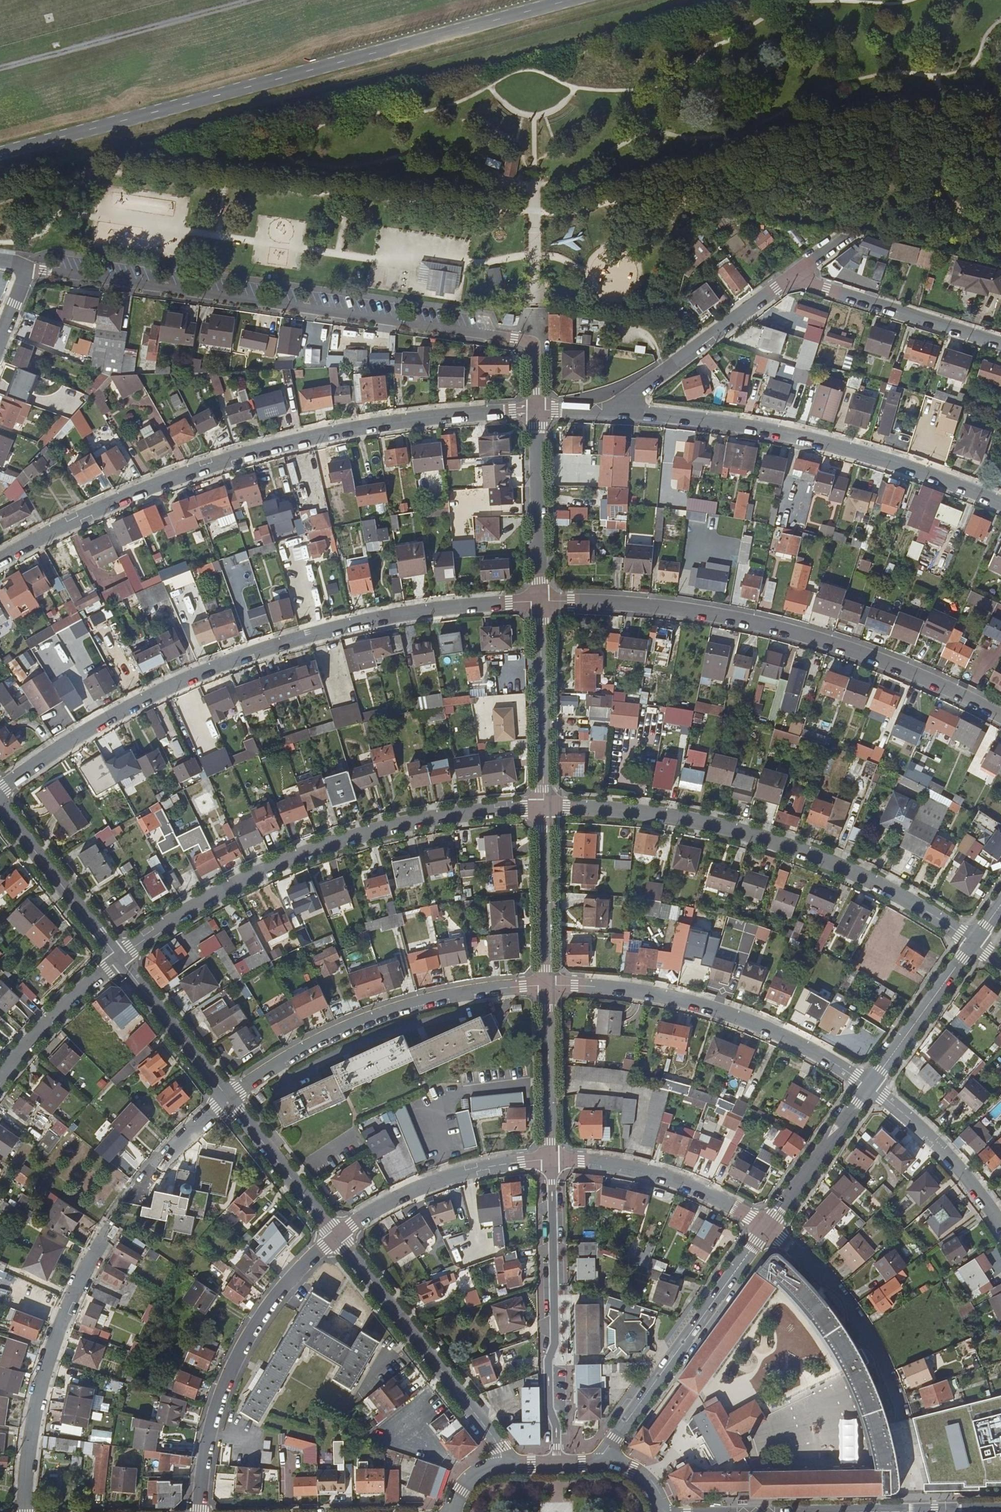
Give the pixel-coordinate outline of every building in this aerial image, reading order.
[(519,159),(508,157),(505,172),(505,175),(516,178),(519,159)] [(741,222),(736,217),(733,216),(727,220),(733,228),(741,222)] [(710,231),(716,240),(733,228),(727,220),(726,219),(710,231)] [(757,243),(762,250),(777,239),(773,232),(770,234),(767,231),(756,239),(758,243),(757,243)] [(799,233),(793,237),(800,247),(806,243),(799,233)] [(890,242),(880,240),(879,242),(866,239),(858,247),(865,249),(863,252),(867,253),(868,250),(887,257),(890,242)] [(700,264),(712,253),(701,240),(689,251),(700,264)] [(893,245),(889,257),(895,259),(895,256),(916,261),(919,251),(893,245)] [(848,251),(835,260),(842,269),(855,253),(848,251)] [(916,263),(932,267),(936,254),(919,251),(916,261),(916,263)] [(417,283),(433,285),(435,272),(456,275),(454,288),(459,289),(462,267),(421,261),(417,283)] [(826,267),(828,271),(835,266),(832,262),(826,267)] [(953,285),(990,294),(991,292),(1000,294),(1000,273),(958,263),(953,285)] [(489,270),(491,285),(502,283),(500,268),(489,270)] [(433,285),(432,293),(453,296),(454,288),(456,275),(435,272),(433,285)] [(736,294),(749,284),(746,280),(744,281),(738,272),(727,280),(736,294)] [(841,273),(831,280),(850,286),(857,275),(841,273)] [(700,314),(720,300),(709,284),(689,299),(700,314)] [(74,319),(95,322),(98,299),(68,295),(66,311),(74,312),(74,319)] [(798,304),(796,314),(820,321),(822,311),(798,304)] [(101,305),(97,334),(95,346),(126,351),(128,333),(121,332),(125,308),(101,305)] [(163,329),(197,334),(198,324),(184,322),(185,314),(165,311),(163,329)] [(506,314),(504,325),(512,326),(514,315),(506,314)] [(210,330),(204,329),(201,343),(232,347),(237,319),(213,315),(211,324),(210,330)] [(551,315),(551,341),(572,344),(572,315),(551,315)] [(39,322),(32,339),(54,347),(60,329),(39,322)] [(805,340),(819,344),(824,330),(809,325),(805,339),(805,340)] [(148,360),(157,362),(162,330),(159,330),(160,327),(157,326),(156,329),(152,329),(151,334),(150,346),(148,360)] [(284,328),(280,355),(299,358),(303,330),(284,328)] [(787,334),(767,328),(760,348),(780,354),(787,334)] [(872,329),(865,350),(888,357),(894,335),(872,329)] [(244,331),(241,345),(266,350),(265,355),(274,357),(279,338),(244,331)] [(143,345),(150,346),(151,334),(144,333),(143,345)] [(829,333),(826,341),(850,348),(853,340),(842,337),(841,337),(829,333)] [(78,346),(77,350),(91,356),(93,351),(90,350),(92,344),(83,340),(81,347),(78,346)] [(797,368),(811,372),(813,362),(819,344),(805,340),(797,368)] [(911,357),(935,365),(939,349),(930,347),(931,345),(930,343),(923,341),(921,342),(920,343),(909,341),(904,358),(910,360),(911,357)] [(49,352),(23,342),(15,365),(27,370),(34,353),(47,358),(49,352)] [(609,349),(596,347),(595,356),(608,358),(610,349),(609,349)] [(346,349),(345,366),(355,366),(367,367),(368,361),(368,350),(346,349)] [(392,365),(392,352),(371,351),(371,365),(392,365)] [(396,357),(396,366),(395,373),(403,373),(403,375),(430,376),(431,351),(420,351),(420,357),(404,356),(404,358),(396,357)] [(946,351),(938,375),(964,383),(970,359),(946,351)] [(126,353),(122,375),(134,375),(137,355),(126,353)] [(564,354),(565,380),(586,380),(585,353),(564,354)] [(713,359),(709,354),(701,360),(705,364),(713,359)] [(757,372),(764,374),(769,359),(756,355),(754,363),(759,365),(757,372)] [(344,368),(344,357),(329,358),(327,368),(331,368),(338,368),(344,368)] [(201,359),(193,358),(191,373),(199,373),(200,369),(201,359)] [(472,358),(472,384),(485,384),(486,373),(509,374),(509,359),(472,358)] [(769,359),(764,374),(774,377),(779,362),(769,359)] [(984,362),(978,379),(1000,386),(1000,368),(984,362)] [(30,372),(31,372),(35,374),(39,365),(33,363),(30,372)] [(30,372),(16,367),(8,390),(22,395),(31,372),(30,372)] [(440,367),(439,387),(465,387),(466,368),(440,367)] [(893,367),(888,382),(896,384),(901,370),(893,367)] [(357,401),(355,386),(340,388),(338,368),(331,368),(333,387),(334,403),(357,401)] [(796,380),(807,384),(810,373),(799,370),(796,380)] [(101,388),(112,376),(103,372),(85,393),(93,396),(101,388)] [(219,372),(211,372),(219,396),(225,393),(219,372)] [(863,376),(850,372),(846,386),(859,390),(863,376)] [(733,374),(728,402),(746,405),(747,394),(740,393),(741,388),(747,389),(749,376),(733,374)] [(147,387),(140,375),(134,375),(122,375),(112,376),(125,399),(147,387)] [(683,382),(688,400),(711,394),(707,376),(683,382)] [(357,401),(357,403),(387,400),(386,378),(355,380),(355,386),(357,401)] [(66,412),(73,419),(93,396),(85,393),(65,385),(64,388),(82,395),(66,412)] [(767,386),(761,404),(783,411),(789,393),(767,386)] [(835,422),(844,393),(820,386),(811,415),(835,422)] [(888,398),(877,433),(886,437),(898,401),(901,390),(891,386),(888,398)] [(335,406),(334,403),(333,387),(302,392),(305,411),(335,406)] [(101,388),(93,396),(105,416),(112,412),(106,400),(107,399),(101,388)] [(228,408),(233,425),(255,419),(253,410),(256,409),(254,401),(251,401),(247,389),(240,391),(244,403),(228,408)] [(24,401),(25,401),(45,409),(49,401),(40,398),(41,395),(28,390),(24,401)] [(946,402),(963,407),(965,400),(937,391),(935,398),(946,402)] [(283,393),(256,399),(261,420),(287,414),(283,393)] [(24,401),(7,394),(5,402),(22,408),(25,401),(24,401)] [(854,394),(845,422),(866,429),(875,401),(854,394)] [(5,402),(4,402),(0,412),(0,422),(14,427),(17,421),(22,423),(25,416),(20,414),(22,408),(5,402)] [(954,436),(963,407),(946,402),(938,428),(945,431),(945,433),(954,436)] [(194,419),(202,434),(218,426),(211,410),(194,419)] [(169,428),(179,445),(196,436),(187,419),(169,428)] [(964,425),(955,452),(980,461),(990,434),(964,425)] [(156,456),(157,458),(173,449),(163,430),(147,439),(156,456)] [(43,443),(49,445),(57,435),(51,433),(43,443)] [(3,466),(14,440),(0,434),(0,465),(3,466)] [(443,444),(445,457),(461,456),(459,437),(448,439),(449,442),(443,442),(443,444)] [(482,439),(483,457),(500,456),(512,455),(511,437),(482,439)] [(606,437),(606,455),(625,456),(626,453),(626,438),(606,437)] [(565,454),(582,454),(583,438),(565,438),(565,454)] [(631,460),(656,461),(658,439),(633,438),(631,460)] [(156,456),(147,439),(138,444),(147,460),(156,456)] [(697,441),(694,464),(710,466),(711,457),(703,456),(706,440),(700,439),(700,441),(697,441)] [(677,490),(689,491),(695,443),(686,442),(685,458),(674,458),(671,479),(679,480),(677,490)] [(446,468),(445,460),(445,457),(443,444),(412,448),(415,471),(446,468)] [(715,444),(713,457),(718,458),(718,460),(722,461),(724,445),(715,444)] [(726,444),(723,465),(752,470),(756,448),(726,444)] [(47,461),(54,453),(49,445),(30,465),(31,467),(27,471),(35,481),(52,467),(47,461)] [(98,459),(109,476),(129,464),(118,447),(98,459)] [(387,451),(388,466),(409,464),(407,448),(387,451)] [(83,483),(104,471),(94,454),(73,467),(83,483)] [(765,456),(761,479),(782,483),(787,459),(765,456)] [(612,487),(627,488),(628,459),(606,457),(605,470),(613,470),(612,487)] [(460,458),(445,460),(446,468),(446,469),(461,468),(460,458)] [(796,459),(794,468),(802,470),(801,478),(814,481),(818,464),(796,459)] [(355,488),(350,460),(329,464),(333,481),(343,479),(346,492),(356,490),(355,488)] [(483,466),(484,489),(489,488),(509,487),(507,465),(483,466)] [(605,470),(605,487),(610,487),(612,487),(613,470),(605,470)] [(818,472),(813,490),(830,494),(829,498),(843,502),(849,480),(818,472)] [(236,493),(228,495),(233,510),(241,507),(239,502),(261,496),(255,475),(233,481),(236,493)] [(26,491),(18,478),(6,492),(12,500),(17,496),(19,498),(26,491)] [(877,495),(875,502),(882,505),(880,510),(896,515),(904,490),(888,485),(882,480),(877,495)] [(366,505),(388,501),(385,483),(364,486),(366,505)] [(358,506),(366,505),(364,486),(355,488),(356,490),(358,506)] [(924,536),(928,538),(936,517),(940,505),(941,503),(940,503),(943,494),(922,486),(919,495),(915,494),(912,504),(916,505),(908,525),(926,531),(924,536)] [(509,487),(489,488),(489,506),(512,505),(512,487),(509,487)] [(628,509),(628,504),(628,498),(629,488),(627,488),(612,487),(610,487),(609,501),(604,502),(604,509),(608,508),(609,518),(616,518),(616,511),(625,511),(625,509),(628,509)] [(851,488),(842,517),(852,520),(856,507),(866,510),(868,504),(874,505),(875,502),(877,495),(851,488)] [(218,489),(195,497),(202,517),(225,509),(218,489)] [(738,516),(745,518),(749,496),(741,495),(738,516)] [(202,517),(195,497),(173,505),(176,513),(168,515),(175,533),(198,525),(196,519),(202,517)] [(5,528),(31,515),(23,499),(0,512),(0,518),(5,528)] [(276,523),(277,532),(290,529),(288,520),(291,520),(286,503),(278,505),(277,499),(263,503),(266,513),(267,514),(270,524),(276,523)] [(716,506),(689,502),(688,509),(715,513),(716,506)] [(940,505),(936,517),(946,521),(944,523),(947,524),(949,522),(957,525),(961,513),(940,505)] [(155,507),(134,515),(143,536),(163,528),(155,507)] [(706,513),(687,510),(686,518),(705,521),(706,513)] [(308,533),(332,527),(330,518),(313,522),(311,513),(299,516),(300,522),(304,535),(308,533)] [(398,514),(391,515),(393,530),(400,529),(398,514)] [(143,536),(134,515),(114,524),(123,545),(143,536)] [(974,516),(966,533),(983,539),(985,535),(988,537),(990,533),(987,532),(990,523),(974,516)] [(477,519),(478,541),(499,540),(499,518),(477,519)] [(618,520),(607,519),(606,527),(626,529),(627,521),(618,520)] [(683,537),(683,520),(667,519),(666,537),(683,537)] [(298,536),(304,535),(300,522),(295,523),(298,536)] [(364,527),(367,542),(379,540),(388,538),(386,523),(364,527)] [(264,536),(266,543),(271,541),(267,526),(259,528),(260,530),(253,532),(255,539),(264,536)] [(867,526),(860,548),(868,550),(874,528),(867,526)] [(334,535),(332,527),(308,533),(310,541),(318,539),(325,538),(334,535)] [(166,531),(171,544),(177,542),(172,529),(166,531)] [(834,532),(832,540),(844,543),(847,535),(834,532)] [(779,541),(776,552),(794,556),(799,538),(783,533),(781,541),(779,541)] [(744,534),(739,561),(748,562),(753,536),(744,534)] [(119,559),(117,555),(108,536),(84,547),(89,556),(94,554),(100,568),(106,565),(107,568),(111,566),(110,563),(119,559)] [(379,540),(367,542),(368,551),(381,549),(379,540)] [(476,540),(455,540),(455,555),(476,555),(476,540)] [(571,540),(571,563),(590,563),(590,562),(595,561),(595,549),(590,549),(590,540),(571,540)] [(913,540),(908,556),(919,560),(925,544),(913,540)] [(326,541),(319,543),(310,545),(313,559),(322,557),(321,554),(328,552),(326,541)] [(277,550),(274,542),(254,549),(257,556),(277,550)] [(424,542),(395,546),(399,568),(400,575),(400,577),(411,576),(410,572),(428,570),(424,542)] [(1000,573),(1000,544),(999,543),(988,567),(1000,573)] [(654,547),(625,544),(624,567),(642,568),(641,571),(651,572),(654,547)] [(226,568),(250,559),(247,550),(223,559),(226,568)] [(119,559),(126,572),(131,570),(124,552),(117,555),(119,559)] [(457,578),(455,558),(454,553),(435,554),(438,580),(457,578)] [(212,563),(218,561),(216,556),(207,559),(209,564),(212,563)] [(482,562),(483,580),(510,578),(508,560),(507,561),(506,557),(496,558),(496,561),(482,562)] [(862,559),(858,568),(868,571),(871,562),(862,559)] [(188,566),(190,571),(197,568),(204,566),(202,561),(188,566)] [(657,579),(678,581),(680,563),(659,561),(657,579)] [(691,567),(688,584),(725,591),(729,565),(707,561),(705,569),(691,567)] [(215,573),(212,563),(209,564),(204,566),(197,568),(201,578),(215,573)] [(795,563),(784,608),(804,612),(809,592),(804,590),(810,567),(795,563)] [(375,590),(370,564),(349,568),(355,594),(375,590)] [(22,577),(35,598),(52,589),(40,567),(22,577)] [(935,567),(933,571),(944,576),(946,571),(935,567)] [(400,575),(399,568),(391,569),(393,576),(400,575)] [(742,595),(758,599),(763,575),(748,572),(742,595)] [(8,585),(22,577),(20,574),(3,583),(6,589),(9,587),(8,585)] [(35,598),(22,577),(8,585),(9,587),(6,589),(8,591),(0,596),(0,600),(10,617),(13,616),(15,619),(22,615),(20,611),(37,602),(35,598)] [(403,592),(400,577),(392,579),(394,593),(403,592)] [(74,600),(80,597),(70,578),(64,582),(74,600)] [(768,580),(764,600),(775,602),(778,582),(768,580)] [(163,582),(136,594),(140,604),(152,599),(154,604),(170,598),(163,582)] [(819,583),(812,608),(839,616),(844,600),(846,591),(819,583)] [(329,594),(340,592),(338,584),(328,585),(329,594)] [(112,590),(102,595),(108,607),(136,594),(132,586),(115,594),(112,590)] [(979,594),(971,590),(960,614),(967,617),(974,602),(979,594)] [(95,592),(82,599),(86,607),(99,600),(95,592)] [(271,609),(274,622),(280,621),(280,618),(283,617),(283,620),(294,617),(287,592),(273,596),(275,604),(276,607),(271,609)] [(994,611),(998,602),(985,597),(979,594),(974,602),(980,603),(979,604),(994,611)] [(86,607),(82,599),(80,597),(74,600),(79,610),(86,607)] [(844,600),(839,616),(838,616),(865,625),(871,608),(844,600)] [(52,628),(56,634),(82,620),(73,603),(66,607),(71,617),(52,628)] [(253,626),(269,621),(264,606),(248,611),(253,626)] [(209,618),(217,639),(239,631),(231,609),(230,607),(227,607),(225,608),(224,610),(224,613),(209,618)] [(871,608),(865,625),(891,633),(898,616),(871,607),(871,608)] [(812,608),(811,613),(837,620),(838,616),(839,616),(812,608)] [(97,628),(111,623),(107,609),(92,614),(97,628)] [(931,609),(926,623),(922,633),(947,643),(950,638),(958,620),(931,609)] [(237,613),(241,625),(250,622),(246,610),(237,613)] [(898,616),(891,633),(917,644),(922,633),(926,623),(899,612),(898,616)] [(992,616),(983,633),(1000,641),(1000,620),(992,616)] [(209,618),(192,624),(199,643),(201,646),(207,644),(217,639),(209,618)] [(158,635),(169,659),(187,651),(176,627),(158,635)] [(482,630),(484,650),(500,649),(501,653),(509,652),(508,648),(512,648),(511,638),(514,636),(513,630),(509,627),(482,630)] [(651,627),(649,638),(655,639),(653,652),(659,653),(658,658),(662,658),(664,654),(669,655),(671,645),(670,644),(672,630),(651,627)] [(437,633),(440,651),(459,648),(456,633),(449,634),(449,631),(437,633)] [(383,657),(404,652),(401,636),(399,636),(399,634),(393,635),(393,637),(371,641),(376,661),(377,663),(383,662),(383,657)] [(620,635),(608,634),(606,649),(618,650),(620,638),(620,635)] [(618,650),(617,659),(646,662),(649,642),(620,638),(618,650)] [(950,638),(947,643),(942,654),(967,666),(975,651),(964,645),(965,642),(961,639),(959,643),(950,638)] [(376,661),(371,641),(353,645),(354,647),(343,649),(348,668),(376,661)] [(416,666),(436,662),(434,650),(432,651),(430,642),(412,646),(416,666)] [(730,647),(708,642),(701,676),(723,681),(730,647)] [(133,654),(142,672),(167,660),(160,646),(153,649),(151,646),(133,654)] [(589,648),(577,648),(577,689),(591,689),(596,689),(596,672),(602,672),(602,656),(593,656),(593,654),(589,654),(589,648)] [(766,651),(760,674),(779,679),(779,677),(785,656),(766,651)] [(4,663),(9,659),(5,653),(0,656),(0,657),(4,663)] [(477,656),(464,657),(468,682),(481,680),(477,656)] [(735,656),(730,677),(747,681),(753,659),(735,656)] [(658,662),(656,671),(670,673),(671,663),(658,662)] [(992,679),(1000,684),(1000,662),(992,679)] [(111,677),(113,676),(106,663),(102,665),(104,670),(99,673),(98,670),(92,673),(93,676),(86,680),(96,699),(116,688),(111,677)] [(289,672),(296,696),(323,687),(316,663),(289,672)] [(789,680),(780,711),(786,713),(790,698),(796,700),(797,695),(799,696),(801,688),(799,687),(802,680),(803,681),(806,671),(797,669),(798,665),(794,664),(792,667),(789,680)] [(34,708),(40,717),(64,702),(45,672),(21,688),(29,700),(34,708)] [(269,704),(296,696),(289,672),(261,681),(269,704)] [(843,699),(850,680),(828,672),(822,692),(843,699)] [(789,680),(779,677),(779,679),(768,719),(777,721),(779,714),(780,711),(789,680)] [(495,679),(471,684),(472,695),(497,691),(495,679)] [(850,679),(850,680),(843,699),(842,700),(864,708),(865,706),(871,708),(877,690),(871,687),(872,687),(850,679)] [(270,707),(269,704),(261,681),(235,690),(245,716),(270,707)] [(34,708),(29,700),(19,707),(3,684),(0,686),(0,698),(15,720),(34,708)] [(613,695),(614,685),(602,685),(602,689),(602,695),(606,695),(613,695)] [(878,687),(877,690),(899,698),(900,695),(878,687)] [(206,702),(211,714),(214,721),(224,717),(222,710),(233,705),(227,689),(219,692),(205,698),(206,702)] [(877,690),(871,708),(892,716),(899,698),(877,690)] [(642,691),(640,704),(646,704),(648,692),(642,691)] [(561,694),(561,712),(577,713),(578,695),(561,694)] [(416,698),(418,710),(436,707),(433,695),(416,698)] [(610,719),(613,702),(613,695),(606,695),(606,696),(588,695),(587,705),(599,706),(598,717),(610,719)] [(449,705),(471,703),(471,697),(449,700),(449,705)] [(625,702),(613,702),(610,719),(610,725),(636,728),(640,704),(625,702)] [(362,723),(360,715),(359,708),(355,708),(354,704),(348,706),(349,710),(343,712),(342,708),(330,711),(333,722),(336,729),(362,723)] [(403,706),(405,714),(415,712),(413,704),(403,706)] [(711,707),(695,704),(694,711),(710,714),(711,707)] [(446,719),(444,707),(425,710),(427,722),(446,719)] [(934,707),(926,726),(930,728),(931,726),(953,737),(960,720),(934,707)] [(497,741),(515,740),(514,708),(494,709),(495,729),(496,729),(497,741)] [(377,719),(390,717),(388,709),(360,715),(362,723),(377,719)] [(691,726),(694,711),(680,709),(679,714),(673,713),(671,723),(691,726)] [(153,710),(146,713),(154,729),(159,739),(165,736),(153,710)] [(926,726),(899,714),(891,734),(917,745),(926,726)] [(474,718),(478,743),(487,742),(483,717),(474,718)] [(377,719),(362,723),(365,731),(379,728),(377,719)] [(987,733),(960,720),(953,737),(957,739),(956,742),(963,745),(964,742),(979,750),(987,733)] [(310,737),(336,729),(333,722),(307,731),(310,737)] [(821,725),(818,733),(826,736),(829,729),(821,725)] [(4,759),(20,747),(5,727),(0,731),(0,754),(4,759)] [(772,730),(763,728),(761,734),(771,736),(772,730)] [(788,733),(775,729),(772,737),(798,744),(801,736),(788,733)] [(284,746),(310,737),(307,731),(281,739),(284,746)] [(590,741),(608,741),(609,731),(591,731),(590,741)] [(814,740),(801,736),(798,744),(824,752),(827,745),(814,740)] [(590,741),(588,740),(588,750),(594,750),(593,759),(606,758),(606,751),(608,741),(590,741)] [(995,742),(986,759),(992,763),(1000,768),(1000,745),(995,742)] [(258,756),(260,755),(255,743),(244,747),(249,759),(258,756)] [(857,745),(853,755),(868,761),(869,761),(873,751),(857,745)] [(391,746),(370,751),(374,764),(377,778),(398,772),(391,746)] [(873,751),(869,761),(878,765),(880,760),(884,751),(875,747),(873,751)] [(558,754),(559,769),(559,774),(584,774),(584,753),(564,753),(564,748),(558,748),(558,754)] [(208,777),(233,766),(226,750),(218,753),(219,756),(201,763),(204,769),(208,777)] [(138,762),(146,777),(166,767),(157,752),(138,762)] [(681,773),(678,787),(698,790),(699,782),(702,782),(702,777),(700,776),(704,758),(686,755),(685,767),(691,767),(689,774),(681,773)] [(737,762),(712,756),(706,778),(732,784),(735,772),(737,762)] [(103,783),(113,777),(108,767),(104,769),(96,757),(88,762),(87,760),(83,762),(84,765),(79,768),(90,787),(95,784),(91,778),(97,775),(103,783)] [(175,767),(182,781),(199,773),(202,780),(208,777),(204,769),(199,771),(194,758),(175,767)] [(483,778),(481,764),(480,758),(454,761),(458,780),(471,778),(471,779),(483,778)] [(657,763),(653,785),(671,788),(676,761),(664,759),(663,764),(657,763)] [(992,763),(986,759),(983,766),(989,769),(992,763)] [(447,760),(428,764),(429,766),(432,783),(451,779),(447,760)] [(483,778),(484,786),(517,781),(515,769),(510,770),(509,760),(481,764),(483,778)] [(891,765),(880,760),(878,765),(888,769),(891,765)] [(876,772),(878,765),(869,761),(868,761),(861,775),(872,780),(876,772)] [(909,763),(904,776),(916,782),(928,789),(932,781),(912,772),(914,767),(915,766),(909,763)] [(998,774),(999,773),(1000,769),(1000,768),(992,763),(989,769),(998,774)] [(379,784),(377,778),(374,764),(348,772),(354,792),(379,784)] [(432,783),(429,766),(419,768),(418,764),(409,766),(413,787),(432,783)] [(932,781),(933,778),(920,771),(920,770),(914,767),(912,772),(932,781)] [(788,776),(763,769),(755,795),(780,802),(788,776)] [(735,772),(732,784),(731,786),(734,786),(731,797),(750,801),(753,791),(750,790),(754,777),(745,775),(746,771),(741,770),(739,774),(735,772)] [(354,792),(348,772),(323,779),(329,798),(332,808),(356,801),(354,792)] [(916,782),(904,776),(903,776),(900,783),(925,795),(928,789),(916,782)] [(329,798),(323,779),(322,778),(298,786),(301,797),(307,811),(324,806),(322,800),(329,798)] [(53,814),(54,814),(61,808),(72,801),(58,780),(39,794),(53,814)] [(195,799),(201,813),(215,806),(209,793),(195,799)] [(781,805),(776,820),(796,826),(801,811),(805,797),(797,794),(792,808),(781,804),(781,805)] [(905,835),(919,805),(897,795),(883,825),(892,829),(893,827),(898,830),(897,831),(905,835)] [(956,795),(953,801),(961,806),(962,806),(965,800),(956,795)] [(308,815),(307,811),(301,797),(277,805),(284,824),(294,821),(293,820),(308,815)] [(808,822),(825,828),(834,806),(816,799),(808,822)] [(825,828),(824,832),(839,838),(843,825),(840,821),(843,814),(846,813),(849,804),(836,799),(834,806),(825,828)] [(61,808),(54,814),(71,837),(88,824),(72,801),(61,808)] [(961,806),(953,801),(949,808),(957,813),(961,806)] [(164,854),(181,846),(178,840),(159,803),(150,808),(153,813),(142,819),(140,816),(137,818),(147,833),(160,826),(167,840),(158,844),(164,854)] [(269,804),(251,811),(254,817),(262,837),(279,830),(269,804)] [(977,815),(973,821),(997,836),(987,851),(998,859),(1000,855),(1000,831),(1000,830),(1000,828),(1000,823),(979,810),(977,815)] [(263,840),(262,837),(254,817),(235,825),(245,848),(263,840)] [(902,847),(924,858),(936,835),(938,831),(915,820),(902,847)] [(114,834),(112,831),(109,826),(95,836),(100,844),(114,834)] [(229,840),(234,838),(229,826),(224,828),(229,840)] [(118,827),(112,831),(114,834),(115,836),(121,833),(118,827)] [(853,827),(848,840),(857,843),(862,831),(853,827)] [(202,828),(178,840),(181,846),(184,852),(199,845),(203,854),(193,859),(197,868),(201,877),(220,867),(202,828)] [(576,833),(574,857),(575,857),(587,858),(594,858),(596,835),(576,833)] [(968,833),(958,849),(976,859),(985,843),(968,833)] [(639,834),(635,852),(659,857),(663,838),(639,834)] [(485,837),(487,861),(496,860),(512,859),(510,835),(485,837)] [(936,835),(924,858),(937,864),(939,860),(944,862),(953,844),(936,835)] [(216,849),(223,865),(242,856),(236,843),(227,847),(226,844),(216,849)] [(90,868),(99,884),(114,876),(96,846),(79,856),(87,870),(90,868)] [(679,846),(674,867),(695,872),(701,851),(679,846)] [(427,852),(432,875),(454,871),(449,848),(427,852)] [(160,876),(166,873),(157,857),(148,862),(156,875),(142,882),(153,901),(169,891),(160,876)] [(398,888),(426,883),(421,857),(394,862),(398,888)] [(628,894),(632,861),(626,860),(615,859),(611,892),(628,894)] [(493,862),(495,891),(517,889),(514,860),(493,862)] [(574,863),(573,884),(587,884),(587,888),(594,889),(595,885),(598,885),(598,865),(574,863)] [(124,875),(134,869),(131,864),(121,871),(124,875)] [(966,864),(953,884),(970,895),(984,876),(966,864)] [(706,885),(734,893),(739,873),(712,865),(706,885)] [(0,877),(0,898),(2,898),(9,892),(13,896),(28,885),(17,871),(16,872),(11,866),(0,877)] [(461,869),(462,879),(475,878),(474,867),(461,869)] [(779,870),(774,885),(782,888),(787,873),(779,870)] [(746,871),(740,892),(762,899),(768,878),(746,871)] [(168,876),(175,891),(182,887),(175,873),(168,876)] [(370,901),(393,895),(388,876),(366,882),(370,901)] [(323,885),(331,909),(352,902),(344,878),(323,885)] [(813,885),(806,902),(821,907),(819,913),(825,915),(827,910),(833,912),(839,896),(813,885)] [(660,901),(662,901),(664,888),(650,886),(647,899),(660,901)] [(779,891),(772,910),(792,917),(800,897),(779,891)] [(109,910),(119,926),(127,920),(129,924),(134,920),(132,917),(138,913),(128,897),(109,910)] [(587,899),(585,924),(606,926),(608,901),(587,899)] [(647,899),(645,899),(642,914),(657,917),(660,901),(647,899)] [(9,919),(25,935),(28,933),(44,917),(29,900),(9,919)] [(491,903),(493,929),(519,927),(518,917),(515,917),(514,901),(491,903)] [(322,917),(326,916),(321,902),(316,903),(322,917)] [(852,903),(838,930),(856,940),(871,912),(852,903)] [(434,905),(430,906),(434,927),(439,926),(438,916),(455,913),(453,905),(434,908),(434,905)] [(693,917),(695,907),(688,906),(686,916),(693,917)] [(269,942),(294,930),(288,915),(273,922),(271,918),(260,923),(269,942)] [(45,916),(44,917),(28,933),(42,947),(59,930),(45,916)] [(380,918),(365,923),(367,931),(383,926),(380,918)] [(798,921),(791,938),(797,941),(805,924),(798,921)] [(251,970),(271,960),(251,922),(240,928),(254,955),(245,960),(235,966),(241,975),(242,978),(252,973),(251,970)] [(296,933),(302,948),(315,942),(325,938),(319,923),(296,933)] [(816,949),(822,952),(834,926),(828,923),(816,949)] [(690,930),(686,950),(707,955),(708,949),(710,943),(719,945),(724,927),(714,924),(712,935),(690,930)] [(761,929),(759,937),(766,939),(769,931),(761,929)] [(325,938),(315,942),(317,947),(335,940),(333,934),(325,938)] [(487,937),(489,961),(518,958),(516,934),(487,937)] [(224,935),(218,938),(224,948),(227,954),(235,949),(227,936),(224,935)] [(206,959),(223,949),(215,937),(199,947),(206,959)] [(797,941),(791,938),(788,945),(798,948),(800,942),(797,941)] [(148,968),(164,988),(180,976),(173,966),(189,956),(185,948),(184,949),(176,940),(150,958),(148,968)] [(438,949),(442,967),(442,968),(467,963),(462,941),(438,946),(438,949)] [(710,943),(708,949),(717,951),(719,945),(710,943)] [(569,945),(569,965),(588,964),(588,944),(569,945)] [(323,972),(327,981),(337,978),(336,977),(340,975),(337,967),(342,965),(334,945),(326,947),(328,953),(311,959),(317,974),(323,972)] [(66,956),(57,947),(38,966),(43,970),(41,973),(52,983),(60,975),(59,974),(61,971),(62,972),(74,961),(68,954),(66,956)] [(646,967),(651,968),(654,950),(639,948),(639,954),(628,953),(627,962),(626,962),(625,971),(645,973),(646,967)] [(909,948),(898,964),(915,974),(925,959),(909,948)] [(408,956),(413,974),(442,967),(438,949),(408,956)] [(715,958),(710,978),(730,983),(735,964),(715,958)] [(0,961),(0,969),(4,973),(10,968),(1,960),(0,961)] [(856,960),(852,967),(858,970),(862,963),(856,960)] [(380,969),(385,985),(387,984),(389,990),(402,986),(400,981),(404,980),(399,963),(380,969)] [(378,965),(349,975),(358,999),(386,989),(385,985),(380,969),(378,965)] [(858,970),(852,967),(846,978),(853,982),(858,970)] [(183,984),(195,1003),(219,988),(206,968),(183,984)] [(828,968),(821,985),(825,987),(834,970),(828,968)] [(744,971),(739,986),(759,993),(764,978),(744,971)] [(775,977),(766,997),(782,1003),(786,1005),(795,986),(775,977)] [(0,982),(0,1007),(7,1014),(20,1000),(1,982),(0,982)] [(896,992),(883,984),(877,994),(880,996),(870,1014),(880,1020),(896,992)] [(292,1000),(292,1001),(302,1019),(329,1006),(320,986),(292,1000)] [(985,986),(971,1002),(983,1014),(998,997),(985,986)] [(833,1000),(835,993),(822,988),(820,995),(833,1000)] [(113,989),(98,999),(106,1010),(123,1030),(142,1015),(121,989),(113,989)] [(822,1020),(830,999),(803,989),(796,1010),(822,1020)] [(837,995),(833,1001),(845,1007),(848,1001),(837,995)] [(766,997),(765,1001),(780,1007),(782,1003),(766,997)] [(202,1012),(219,1036),(245,1018),(237,1006),(230,1010),(222,998),(202,1012)] [(284,1033),(304,1023),(302,1019),(292,1001),(271,1011),(274,1016),(268,1020),(277,1035),(283,1032),(284,1033)] [(983,1014),(971,1002),(951,1024),(964,1035),(983,1014)] [(600,1006),(598,1031),(603,1032),(619,1033),(621,1009),(600,1006)] [(830,1007),(819,1026),(833,1033),(844,1013),(830,1007)] [(295,1093),(279,1100),(289,1125),(350,1101),(347,1094),(420,1065),(425,1078),(507,1045),(497,1021),(469,1032),(436,1045),(415,1054),(410,1039),(390,1047),(359,1059),(336,1069),(339,1076),(318,1084),(295,1093)] [(670,1045),(675,1025),(659,1022),(655,1042),(670,1045)] [(150,1044),(158,1037),(148,1023),(126,1042),(138,1055),(150,1044)] [(689,1029),(675,1025),(670,1045),(677,1047),(676,1053),(683,1054),(689,1029)] [(247,1026),(231,1037),(239,1049),(237,1050),(242,1058),(261,1046),(247,1026)] [(948,1070),(967,1047),(951,1033),(940,1045),(938,1043),(930,1053),(948,1070)] [(577,1037),(574,1058),(582,1059),(582,1061),(587,1062),(588,1060),(595,1060),(597,1049),(606,1050),(607,1040),(598,1039),(577,1037)] [(87,1055),(71,1039),(52,1060),(68,1075),(87,1055)] [(707,1060),(731,1070),(740,1048),(715,1039),(707,1060)] [(150,1044),(138,1055),(132,1060),(135,1063),(140,1068),(152,1084),(165,1074),(161,1068),(167,1064),(158,1053),(157,1053),(150,1044)] [(740,1048),(731,1070),(730,1073),(749,1081),(754,1069),(753,1069),(749,1067),(751,1062),(755,1051),(741,1045),(740,1048)] [(132,1060),(113,1078),(117,1082),(135,1063),(132,1060)] [(622,1070),(633,1072),(634,1063),(624,1062),(622,1070)] [(933,1087),(943,1078),(929,1064),(919,1073),(933,1087)] [(631,1085),(631,1083),(633,1072),(622,1070),(610,1069),(591,1067),(577,1066),(576,1079),(631,1085)] [(49,1076),(32,1097),(51,1113),(68,1092),(49,1076)] [(662,1079),(660,1089),(669,1091),(688,1097),(691,1088),(691,1087),(662,1079)] [(790,1091),(816,1106),(823,1094),(797,1079),(790,1091)] [(959,1094),(958,1096),(976,1112),(992,1096),(973,1079),(959,1094)] [(177,1082),(159,1097),(172,1113),(190,1098),(177,1082)] [(944,1112),(958,1096),(959,1094),(951,1086),(948,1089),(951,1092),(941,1103),(940,1102),(937,1106),(944,1112)] [(669,1091),(660,1089),(654,1088),(647,1112),(650,1113),(641,1144),(655,1148),(656,1142),(660,1127),(669,1091)] [(691,1088),(688,1097),(694,1099),(706,1103),(716,1106),(719,1101),(720,1098),(691,1088)] [(804,1127),(816,1106),(790,1091),(778,1113),(804,1127)] [(472,1099),(474,1113),(481,1112),(497,1109),(501,1108),(504,1107),(513,1106),(524,1105),(523,1092),(472,1099)] [(578,1094),(576,1104),(577,1104),(591,1105),(605,1107),(620,1109),(627,1110),(628,1099),(610,1097),(588,1095),(578,1094)] [(21,1099),(14,1109),(20,1114),(22,1111),(28,1116),(34,1109),(21,1099)] [(628,1099),(627,1110),(624,1125),(623,1138),(628,1138),(630,1126),(633,1127),(635,1100),(628,1099)] [(705,1108),(706,1103),(694,1099),(694,1101),(698,1103),(697,1106),(705,1108)] [(719,1101),(716,1106),(723,1109),(730,1112),(743,1118),(748,1108),(749,1107),(737,1102),(734,1107),(719,1101)] [(149,1120),(136,1106),(133,1103),(113,1125),(116,1128),(129,1140),(149,1120)] [(407,1103),(392,1109),(415,1165),(429,1160),(407,1103)] [(577,1104),(576,1104),(576,1106),(623,1112),(621,1124),(624,1125),(627,1110),(620,1109),(605,1107),(591,1105),(577,1104)] [(478,1146),(473,1120),(472,1113),(471,1109),(458,1111),(465,1149),(478,1146)] [(472,1113),(473,1120),(498,1116),(497,1109),(481,1112),(474,1113),(472,1113)] [(509,1122),(509,1130),(525,1130),(525,1109),(509,1109),(509,1122)] [(582,1112),(582,1138),(602,1137),(602,1141),(610,1141),(611,1127),(603,1127),(603,1112),(582,1112)] [(740,1124),(743,1118),(730,1112),(725,1125),(737,1130),(739,1126),(740,1124)] [(981,1115),(972,1124),(974,1126),(984,1118),(981,1115)] [(737,1130),(731,1143),(738,1145),(746,1129),(739,1126),(737,1130)] [(0,1130),(0,1151),(9,1157),(20,1140),(2,1127),(0,1130)] [(678,1155),(687,1157),(693,1141),(668,1132),(669,1130),(660,1127),(656,1142),(664,1144),(663,1148),(670,1150),(669,1152),(678,1155)] [(129,1140),(116,1128),(102,1144),(115,1156),(129,1140)] [(370,1128),(361,1132),(372,1152),(373,1154),(391,1144),(384,1130),(374,1136),(370,1128)] [(783,1151),(795,1159),(807,1143),(785,1128),(781,1140),(788,1143),(783,1151)] [(967,1158),(971,1163),(989,1147),(985,1143),(990,1139),(986,1135),(981,1139),(972,1128),(962,1136),(975,1150),(967,1158)] [(873,1139),(869,1144),(905,1177),(909,1173),(906,1170),(916,1160),(900,1144),(882,1129),(874,1139),(873,1139)] [(42,1148),(49,1154),(59,1141),(51,1136),(42,1148)] [(757,1138),(753,1144),(767,1152),(771,1146),(757,1138)] [(687,1157),(685,1163),(695,1167),(700,1155),(715,1160),(721,1143),(711,1139),(709,1147),(696,1142),(693,1141),(687,1157)] [(777,1147),(783,1151),(788,1143),(781,1140),(777,1147)] [(1000,1163),(1000,1146),(997,1142),(982,1156),(993,1169),(997,1166),(998,1169),(1000,1167),(1000,1165),(1000,1164),(1000,1163)] [(731,1143),(723,1160),(729,1163),(738,1145),(731,1143)] [(391,1144),(373,1154),(376,1160),(394,1150),(391,1144)] [(857,1149),(849,1161),(865,1172),(876,1157),(867,1151),(864,1154),(857,1149)] [(179,1177),(177,1185),(176,1193),(159,1190),(157,1196),(155,1206),(147,1204),(145,1214),(170,1219),(166,1239),(175,1240),(177,1230),(194,1233),(198,1216),(207,1217),(212,1192),(206,1191),(208,1183),(215,1184),(213,1191),(214,1194),(228,1197),(235,1162),(201,1155),(197,1172),(180,1169),(179,1177)] [(766,1160),(759,1157),(755,1163),(769,1171),(772,1164),(766,1160)] [(730,1173),(744,1181),(753,1167),(739,1159),(730,1173)] [(333,1179),(347,1200),(371,1184),(357,1163),(333,1179)] [(27,1185),(36,1170),(24,1164),(16,1179),(27,1185)] [(753,1167),(744,1181),(758,1190),(766,1175),(753,1167)] [(596,1207),(601,1207),(602,1189),(603,1176),(596,1175),(584,1173),(576,1173),(576,1184),(574,1184),(574,1207),(584,1207),(585,1192),(597,1192),(596,1207)] [(849,1173),(832,1191),(834,1193),(849,1207),(866,1189),(849,1173)] [(910,1191),(925,1207),(937,1197),(932,1190),(937,1186),(928,1175),(910,1191)] [(31,1182),(26,1189),(34,1193),(38,1187),(31,1182)] [(503,1184),(505,1220),(524,1219),(523,1194),(527,1193),(526,1185),(522,1185),(522,1183),(503,1184)] [(239,1199),(237,1198),(227,1209),(230,1213),(233,1211),(245,1223),(254,1215),(247,1207),(263,1192),(255,1184),(239,1199)] [(873,1195),(883,1205),(893,1195),(882,1185),(873,1195)] [(602,1189),(601,1207),(611,1208),(612,1204),(613,1190),(602,1189)] [(612,1204),(625,1207),(628,1193),(613,1189),(613,1190),(612,1204)] [(642,1213),(646,1196),(628,1192),(628,1193),(625,1207),(624,1209),(642,1213)] [(499,1193),(477,1195),(480,1222),(493,1221),(493,1227),(503,1226),(499,1193)] [(850,1209),(849,1207),(834,1193),(817,1212),(818,1213),(805,1227),(820,1241),(850,1209)] [(22,1196),(20,1199),(33,1207),(35,1204),(22,1196)] [(934,1215),(927,1221),(939,1237),(963,1219),(945,1196),(929,1208),(934,1215)] [(457,1216),(452,1197),(429,1207),(437,1225),(457,1216)] [(59,1198),(43,1224),(64,1236),(72,1221),(76,1223),(82,1213),(59,1198)] [(20,1199),(15,1207),(28,1215),(33,1207),(20,1199)] [(11,1215),(15,1207),(2,1200),(0,1202),(0,1208),(11,1215)] [(15,1207),(11,1215),(25,1222),(29,1215),(28,1215),(15,1207)] [(678,1207),(671,1225),(687,1232),(695,1213),(678,1207)] [(254,1250),(270,1264),(276,1257),(278,1259),(300,1235),(300,1233),(290,1224),(288,1226),(285,1224),(289,1220),(280,1211),(254,1236),(261,1244),(254,1250)] [(414,1250),(417,1256),(428,1249),(424,1242),(436,1235),(424,1215),(412,1223),(411,1221),(400,1228),(414,1250)] [(692,1230),(699,1233),(706,1221),(698,1217),(692,1230)] [(706,1221),(699,1233),(693,1244),(710,1253),(721,1234),(716,1231),(719,1228),(706,1221)] [(414,1250),(400,1228),(398,1225),(391,1230),(394,1235),(382,1242),(395,1262),(414,1250)] [(955,1233),(940,1244),(952,1264),(956,1261),(957,1264),(964,1259),(963,1257),(968,1254),(955,1233)] [(849,1266),(855,1272),(876,1253),(861,1234),(841,1251),(852,1263),(849,1266)] [(45,1240),(38,1255),(55,1264),(62,1249),(45,1240)] [(597,1252),(598,1242),(579,1242),(579,1279),(595,1278),(594,1258),(597,1258),(597,1252)] [(121,1245),(110,1264),(126,1273),(132,1262),(137,1265),(145,1251),(132,1243),(129,1249),(121,1245)] [(625,1261),(635,1264),(647,1268),(656,1246),(648,1243),(642,1259),(628,1254),(625,1261)] [(693,1244),(689,1251),(706,1261),(710,1253),(693,1244)] [(256,1281),(271,1266),(270,1264),(254,1250),(253,1249),(237,1264),(256,1281)] [(897,1275),(909,1267),(895,1250),(876,1264),(889,1281),(897,1275)] [(522,1285),(516,1251),(506,1254),(502,1256),(508,1287),(522,1285)] [(689,1464),(671,1476),(673,1478),(675,1483),(678,1490),(680,1498),(703,1497),(703,1490),(750,1490),(750,1497),(891,1495),(891,1493),(893,1493),(896,1493),(898,1491),(899,1490),(901,1487),(900,1485),(899,1471),(897,1458),(893,1442),(890,1427),(886,1413),(880,1395),(876,1386),(871,1374),(866,1365),(863,1358),(860,1353),(855,1343),(850,1335),(842,1323),(836,1314),(827,1303),(818,1293),(810,1283),(792,1265),(783,1257),(779,1255),(776,1254),(774,1254),(772,1255),(770,1256),(769,1258),(763,1266),(762,1265),(679,1379),(685,1384),(651,1431),(645,1427),(632,1446),(637,1447),(643,1450),(648,1454),(654,1458),(779,1285),(787,1291),(801,1307),(813,1322),(823,1335),(834,1352),(844,1368),(846,1374),(854,1390),(860,1404),(865,1419),(869,1431),(874,1449),(878,1469),(693,1473),(689,1464)] [(986,1254),(976,1261),(960,1270),(974,1293),(972,1294),(976,1300),(994,1291),(984,1275),(994,1268),(986,1254)] [(55,1264),(38,1255),(30,1270),(47,1278),(55,1264)] [(227,1265),(218,1258),(213,1264),(222,1271),(227,1265)] [(652,1258),(649,1266),(655,1268),(658,1260),(652,1258)] [(458,1271),(469,1267),(470,1267),(468,1262),(456,1266),(458,1271)] [(447,1269),(450,1274),(458,1271),(456,1266),(447,1269)] [(108,1267),(101,1279),(119,1289),(126,1277),(108,1267)] [(674,1284),(676,1277),(674,1276),(653,1270),(650,1277),(660,1280),(654,1300),(673,1306),(679,1286),(674,1284)] [(903,1272),(897,1276),(900,1281),(906,1276),(903,1272)] [(432,1280),(420,1284),(426,1302),(446,1295),(443,1285),(450,1283),(448,1277),(450,1276),(450,1274),(432,1280)] [(234,1275),(223,1293),(239,1304),(250,1289),(242,1283),(243,1281),(234,1275)] [(135,1291),(139,1281),(128,1276),(123,1286),(135,1291)] [(218,1293),(197,1279),(184,1298),(205,1313),(218,1293)] [(896,1279),(869,1298),(875,1307),(878,1306),(883,1313),(894,1306),(889,1298),(893,1296),(891,1293),(901,1287),(896,1279)] [(470,1307),(483,1302),(477,1288),(464,1293),(470,1307)] [(97,1290),(93,1297),(114,1308),(118,1300),(97,1290)] [(254,1390),(241,1411),(259,1421),(306,1344),(342,1366),(334,1379),(351,1390),(381,1342),(363,1331),(352,1348),(316,1327),(331,1302),(314,1291),(263,1375),(257,1372),(249,1387),(254,1390)] [(655,1310),(624,1301),(610,1296),(608,1304),(613,1305),(612,1309),(611,1309),(610,1310),(608,1316),(615,1321),(608,1327),(608,1347),(615,1352),(620,1347),(628,1355),(631,1355),(631,1354),(642,1353),(649,1347),(648,1336),(650,1336),(650,1333),(649,1330),(655,1323),(657,1318),(654,1316),(655,1310)] [(515,1298),(493,1306),(500,1329),(510,1326),(511,1330),(524,1325),(520,1311),(524,1310),(520,1299),(516,1300),(515,1298)] [(954,1300),(959,1309),(963,1307),(958,1299),(954,1300)] [(92,1303),(80,1332),(97,1338),(100,1329),(94,1327),(102,1307),(92,1303)] [(576,1305),(577,1354),(600,1353),(599,1304),(576,1305)] [(149,1305),(141,1321),(148,1324),(156,1308),(149,1305)] [(963,1307),(959,1309),(961,1315),(968,1311),(965,1306),(963,1307)] [(44,1320),(20,1311),(12,1331),(36,1340),(44,1320)] [(206,1370),(218,1344),(198,1334),(186,1361),(206,1370)] [(10,1338),(1,1366),(2,1367),(19,1371),(28,1344),(10,1338)] [(83,1339),(77,1360),(99,1367),(105,1346),(83,1339)] [(131,1351),(136,1353),(140,1343),(135,1341),(131,1351)] [(514,1347),(520,1361),(524,1360),(526,1364),(534,1360),(533,1357),(534,1356),(529,1342),(514,1347)] [(136,1353),(143,1356),(147,1346),(140,1343),(136,1353)] [(133,1360),(136,1353),(131,1351),(128,1350),(126,1358),(133,1360)] [(648,1360),(656,1351),(650,1350),(646,1355),(648,1360)] [(495,1352),(472,1360),(475,1369),(477,1369),(483,1385),(496,1380),(491,1365),(496,1363),(497,1363),(497,1362),(498,1361),(498,1360),(495,1352)] [(923,1358),(904,1366),(913,1387),(932,1378),(923,1358)] [(618,1363),(618,1371),(638,1371),(638,1362),(618,1363)] [(599,1364),(576,1364),(577,1405),(578,1406),(579,1409),(583,1409),(583,1418),(600,1418),(599,1377),(599,1365),(599,1364)] [(599,1365),(599,1377),(610,1377),(610,1371),(610,1365),(599,1365)] [(19,1371),(2,1367),(0,1374),(0,1389),(19,1393),(24,1372),(19,1371)] [(171,1369),(164,1388),(195,1399),(201,1380),(171,1369)] [(537,1374),(487,1391),(491,1404),(516,1396),(514,1388),(525,1383),(526,1386),(537,1386),(537,1374)] [(380,1423),(409,1401),(403,1392),(401,1393),(391,1379),(369,1396),(383,1413),(376,1418),(380,1423)] [(947,1380),(919,1389),(926,1407),(953,1398),(947,1380)] [(70,1384),(66,1403),(91,1408),(95,1389),(70,1384)] [(540,1442),(539,1387),(524,1388),(525,1423),(514,1423),(508,1428),(520,1442),(540,1442)] [(158,1422),(163,1423),(178,1427),(182,1408),(185,1409),(186,1401),(163,1395),(158,1422)] [(0,1396),(0,1425),(5,1425),(10,1398),(0,1396)] [(914,1418),(930,1485),(925,1485),(925,1493),(980,1492),(980,1489),(987,1489),(987,1486),(1000,1486),(1000,1396),(914,1418)] [(739,1437),(767,1421),(756,1402),(728,1418),(720,1403),(717,1398),(704,1405),(707,1410),(694,1418),(688,1425),(692,1433),(700,1428),(702,1432),(698,1434),(706,1448),(710,1446),(721,1465),(726,1462),(729,1467),(730,1470),(741,1469),(749,1464),(745,1458),(749,1455),(746,1451),(746,1450),(739,1437)] [(91,1408),(66,1403),(62,1422),(87,1427),(91,1408)] [(465,1458),(467,1456),(479,1447),(456,1418),(452,1421),(446,1413),(432,1424),(443,1439),(441,1441),(449,1451),(451,1449),(460,1462),(465,1458)] [(135,1448),(149,1450),(154,1451),(157,1430),(162,1430),(163,1423),(158,1422),(135,1417),(133,1426),(138,1427),(135,1448)] [(93,1427),(91,1439),(111,1443),(114,1431),(93,1427)] [(84,1442),(44,1436),(42,1450),(67,1454),(68,1445),(83,1447),(84,1442)] [(294,1447),(314,1452),(316,1445),(287,1436),(285,1442),(294,1444),(294,1447)] [(105,1493),(108,1445),(98,1444),(96,1463),(94,1492),(105,1493)] [(264,1451),(263,1462),(271,1463),(272,1452),(264,1451)] [(190,1465),(192,1456),(161,1452),(159,1468),(173,1470),(174,1463),(178,1463),(178,1466),(187,1467),(188,1465),(190,1465)] [(444,1477),(446,1469),(419,1460),(410,1488),(430,1495),(437,1475),(444,1477)] [(258,1494),(260,1468),(240,1467),(239,1479),(237,1479),(237,1492),(258,1494)] [(117,1468),(114,1490),(136,1492),(138,1470),(117,1468)] [(360,1491),(386,1491),(386,1470),(386,1469),(372,1469),(359,1469),(360,1491)] [(338,1470),(318,1470),(318,1479),(318,1494),(318,1495),(329,1494),(329,1491),(338,1491),(338,1492),(346,1492),(346,1470),(338,1471),(338,1470)] [(386,1491),(386,1504),(400,1503),(400,1470),(386,1470),(386,1491)] [(296,1494),(318,1494),(318,1479),(296,1480),(296,1494)] [(160,1483),(160,1508),(176,1507),(183,1500),(182,1483),(160,1483)]
